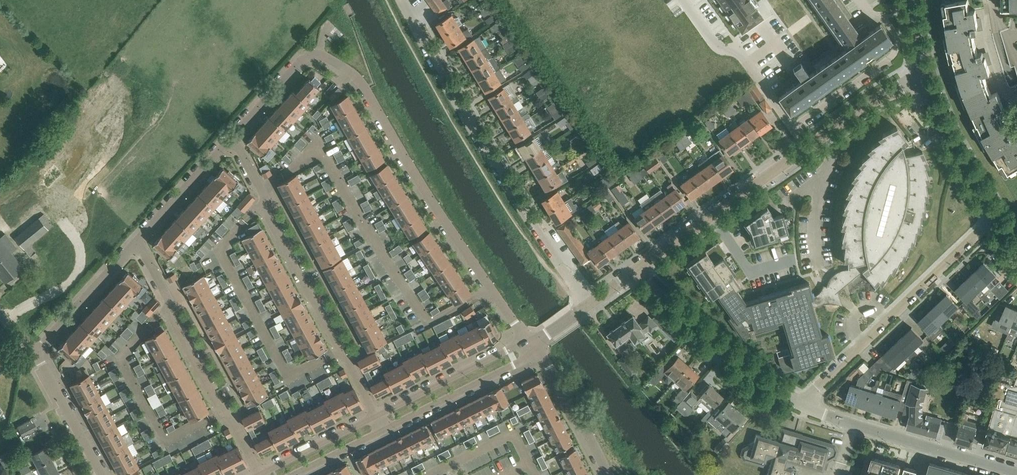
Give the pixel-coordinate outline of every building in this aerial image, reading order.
[(443,2),(441,0),(435,0),(429,4),(433,9),(443,2)] [(449,0),(445,0),(443,2),(447,8),(448,9),(453,6),(449,0)] [(742,32),(750,26),(763,17),(752,2),(751,0),(719,0),(742,32)] [(841,41),(847,48),(809,75),(801,63),(793,69),(802,81),(799,82),(797,83),(783,94),(779,97),(779,98),(790,112),(794,109),(797,107),(798,107),(805,101),(891,40),(880,24),(875,28),(874,29),(869,33),(864,26),(857,31),(835,0),(812,0),(841,41)] [(954,2),(954,1),(954,0),(943,0),(943,1),(943,2),(945,14),(944,14),(948,37),(949,37),(951,48),(950,48),(951,49),(955,59),(954,60),(960,82),(961,81),(965,92),(964,93),(965,93),(969,103),(969,104),(978,125),(979,124),(983,135),(983,136),(984,135),(989,145),(1000,165),(1001,165),(1008,175),(1008,176),(1009,177),(1010,177),(1011,178),(1012,178),(1013,178),(1014,177),(1015,177),(1016,176),(1016,175),(1016,174),(1016,172),(1016,171),(1016,170),(1015,169),(1016,168),(1016,133),(1016,134),(1014,131),(1010,133),(1005,124),(1001,114),(1005,112),(1004,109),(1008,107),(1004,99),(1001,100),(998,92),(992,94),(988,84),(984,74),(990,72),(988,63),(991,63),(988,54),(984,55),(983,51),(978,53),(975,43),(973,32),(978,31),(977,28),(982,27),(980,18),(977,18),(975,10),(969,11),(968,0),(965,0),(954,2)] [(1002,9),(1003,9),(1003,6),(1011,6),(1011,9),(1016,9),(1016,0),(1002,0),(1002,9)] [(437,15),(447,8),(443,2),(433,9),(437,15)] [(488,25),(496,19),(492,14),(485,20),(488,25)] [(458,17),(454,18),(451,15),(437,24),(443,35),(458,26),(462,24),(458,17)] [(501,27),(498,22),(490,27),(493,32),(501,27)] [(468,28),(462,32),(458,26),(443,35),(450,46),(465,37),(466,39),(472,36),(468,28)] [(466,59),(480,50),(486,47),(480,36),(459,48),(466,59)] [(505,49),(516,41),(514,38),(503,45),(505,49)] [(516,41),(505,49),(509,54),(516,49),(516,48),(519,46),(516,41)] [(480,50),(466,59),(472,70),(487,61),(493,57),(486,47),(480,50)] [(479,81),(493,72),(501,67),(500,66),(500,63),(497,62),(494,57),(493,57),(487,61),(472,70),(479,81)] [(522,72),(529,66),(526,61),(518,67),(522,72)] [(535,74),(531,69),(523,74),(527,79),(535,74)] [(485,92),(494,86),(500,83),(493,72),(479,81),(485,92)] [(319,87),(309,79),(296,93),(306,102),(319,88),(319,87)] [(539,96),(550,88),(549,86),(548,85),(547,84),(545,82),(541,85),(543,87),(536,92),(539,96)] [(489,97),(489,98),(496,108),(517,95),(509,83),(503,87),(504,88),(489,97)] [(756,100),(758,98),(762,95),(755,84),(748,89),(756,100)] [(335,93),(338,95),(339,96),(343,91),(338,87),(334,92),(335,93)] [(550,98),(554,95),(550,90),(551,89),(550,88),(539,96),(542,101),(549,96),(550,98)] [(306,102),(296,93),(294,90),(286,99),(301,113),(309,104),(306,102)] [(334,101),(339,96),(338,95),(335,93),(334,92),(330,97),(334,101)] [(755,102),(752,99),(748,92),(737,99),(742,106),(748,102),(751,105),(755,102)] [(517,110),(513,103),(519,99),(517,95),(496,108),(502,119),(517,110)] [(772,109),(765,99),(762,95),(758,98),(761,102),(759,103),(766,113),(772,109)] [(337,116),(354,106),(348,96),(331,105),(337,116)] [(301,113),(286,99),(278,108),(293,122),(301,113)] [(732,113),(737,111),(732,104),(731,105),(730,104),(728,101),(725,103),(732,113)] [(558,108),(554,102),(548,107),(551,112),(558,108)] [(728,117),(732,113),(725,103),(722,105),(724,108),(723,109),(724,109),(723,110),(728,117)] [(360,117),(354,106),(337,116),(343,126),(360,117)] [(293,122),(278,108),(270,116),(285,130),(293,122)] [(312,115),(316,119),(322,113),(318,109),(312,115)] [(556,119),(563,114),(560,109),(552,115),(556,119)] [(528,113),(521,117),(517,110),(502,119),(509,130),(523,121),(530,117),(528,113)] [(750,118),(760,132),(771,124),(761,110),(750,118)] [(285,130),(270,116),(263,124),(278,138),(285,130)] [(322,125),(329,121),(327,116),(319,120),(322,125)] [(360,117),(343,126),(349,137),(366,127),(360,117)] [(565,117),(558,122),(561,126),(568,121),(565,117)] [(750,139),(760,132),(750,118),(740,125),(750,139)] [(709,119),(705,122),(710,129),(715,126),(710,120),(709,120),(709,119)] [(324,129),(331,125),(329,121),(322,125),(324,129)] [(530,132),(526,124),(523,121),(509,130),(515,141),(530,132)] [(706,251),(687,264),(711,299),(718,294),(719,296),(718,296),(732,315),(728,318),(741,336),(748,331),(747,326),(752,324),(755,332),(778,325),(777,322),(782,320),(792,353),(790,354),(778,357),(780,364),(782,368),(786,370),(790,370),(794,369),(825,359),(825,358),(834,355),(828,334),(822,336),(813,306),(825,303),(826,303),(828,303),(830,303),(831,303),(833,303),(835,303),(836,304),(838,304),(837,303),(836,303),(835,303),(834,302),(835,293),(848,283),(856,276),(862,271),(875,286),(874,286),(875,287),(878,283),(883,277),(885,279),(894,265),(896,268),(903,252),(906,254),(911,238),(914,240),(917,224),(921,225),(922,208),(925,209),(924,192),(928,193),(925,176),(928,177),(923,161),(927,160),(923,151),(922,151),(909,154),(907,142),(908,141),(897,127),(897,126),(899,125),(897,123),(895,125),(883,133),(886,136),(880,140),(872,145),(875,147),(863,159),(866,160),(855,173),(858,174),(848,188),(852,189),(844,204),(848,205),(842,220),(846,221),(842,237),(845,236),(844,253),(847,252),(847,265),(850,264),(850,269),(849,269),(848,269),(847,269),(846,269),(844,269),(842,270),(841,270),(839,271),(838,271),(837,272),(836,272),(835,273),(833,275),(832,276),(831,277),(830,279),(829,280),(828,282),(827,283),(827,285),(826,287),(824,286),(824,285),(823,285),(823,286),(822,288),(822,289),(821,290),(820,292),(819,293),(818,294),(816,295),(815,295),(813,296),(810,287),(809,282),(804,267),(751,283),(741,286),(735,277),(733,275),(735,273),(723,256),(717,261),(714,257),(712,257),(711,258),(706,251)] [(278,138),(263,124),(255,133),(270,147),(278,138)] [(315,133),(316,133),(319,130),(313,124),(309,128),(315,133)] [(708,131),(702,124),(698,127),(703,135),(708,131)] [(740,146),(750,139),(740,125),(730,132),(740,146)] [(372,138),(366,127),(349,137),(355,147),(372,138)] [(547,144),(545,140),(540,132),(533,136),(534,138),(519,147),(526,158),(541,148),(547,144)] [(730,154),(740,146),(730,132),(719,140),(730,154)] [(262,156),(270,147),(255,133),(247,142),(252,146),(250,148),(256,152),(257,151),(262,156)] [(327,141),(334,137),(332,133),(324,137),(327,141)] [(573,144),(581,138),(578,134),(570,140),(573,144)] [(680,140),(686,147),(694,141),(688,134),(680,140)] [(301,137),(297,141),(303,146),(307,143),(301,137)] [(372,138),(355,147),(361,158),(378,148),(372,138)] [(583,142),(586,140),(585,138),(582,140),(581,138),(573,144),(576,149),(584,143),(583,142)] [(681,150),(686,147),(680,140),(677,141),(678,142),(676,143),(681,150)] [(303,146),(297,141),(294,145),(300,150),(303,146)] [(361,158),(367,169),(384,159),(378,148),(361,158)] [(532,168),(547,159),(541,148),(526,158),(532,168)] [(722,177),(732,169),(723,155),(724,155),(720,149),(708,157),(712,162),(722,177)] [(336,158),(343,154),(341,150),(334,154),(336,158)] [(668,160),(663,152),(658,155),(663,163),(668,160)] [(282,158),(288,163),(291,160),(285,154),(282,158)] [(338,162),(345,159),(343,154),(336,158),(338,162)] [(558,161),(556,163),(552,156),(547,159),(532,168),(539,179),(554,170),(561,165),(558,161)] [(593,157),(586,162),(589,167),(597,161),(594,157),(594,158),(593,157)] [(650,173),(661,165),(656,157),(644,165),(645,166),(649,171),(650,173)] [(712,184),(722,177),(712,162),(702,169),(712,184)] [(316,171),(322,168),(320,163),(313,167),(316,171)] [(599,163),(591,169),(594,175),(603,169),(599,163)] [(378,185),(394,175),(387,165),(385,166),(371,175),(378,185)] [(642,176),(649,171),(645,166),(639,171),(638,171),(635,167),(631,170),(639,181),(644,178),(642,176)] [(230,190),(238,182),(233,176),(234,175),(229,171),(228,172),(223,168),(215,177),(230,190)] [(272,174),(269,169),(262,173),(265,178),(270,175),(272,174)] [(702,191),(712,184),(702,169),(691,177),(702,191)] [(563,170),(557,174),(554,170),(539,179),(546,190),(555,184),(556,186),(565,181),(568,179),(563,170)] [(635,184),(639,181),(631,170),(628,173),(630,176),(629,176),(635,184)] [(356,183),(361,180),(358,174),(353,177),(356,183)] [(284,195),(302,185),(296,175),(278,185),(284,195)] [(394,175),(378,185),(384,195),(400,185),(394,175)] [(207,185),(223,199),(230,190),(215,177),(207,185)] [(351,186),(356,183),(353,177),(348,180),(351,186)] [(691,199),(702,191),(691,177),(681,184),(691,199)] [(324,187),(331,183),(328,178),(321,182),(324,187)] [(609,179),(602,185),(605,189),(613,184),(610,180),(609,179)] [(326,191),(333,188),(331,183),(324,187),(326,191)] [(686,202),(680,194),(672,183),(667,186),(671,191),(665,196),(675,210),(686,202)] [(223,199),(207,185),(200,193),(215,207),(223,199)] [(290,205),(308,196),(302,185),(284,195),(290,205)] [(400,185),(384,195),(390,206),(407,196),(400,185)] [(616,186),(612,189),(623,205),(629,200),(623,191),(621,192),(616,186)] [(675,210),(665,196),(661,189),(650,196),(665,217),(675,210)] [(549,211),(564,202),(557,191),(542,200),(549,211)] [(614,198),(609,191),(604,194),(610,202),(614,198)] [(192,202),(207,216),(215,207),(200,193),(192,202)] [(256,199),(250,193),(246,197),(252,202),(256,199)] [(295,215),(313,206),(308,196),(290,205),(295,215)] [(390,206),(397,216),(413,206),(407,196),(390,206)] [(655,224),(665,217),(650,196),(640,204),(645,210),(655,224)] [(571,213),(570,212),(575,209),(571,197),(564,202),(549,211),(556,222),(571,213)] [(335,207),(341,203),(339,198),(332,202),(335,207)] [(363,208),(370,204),(368,199),(360,203),(363,208)] [(207,216),(192,202),(184,210),(199,224),(207,216)] [(337,211),(344,208),(341,203),(335,207),(337,211)] [(587,206),(592,213),(597,210),(591,203),(587,206)] [(365,212),(372,208),(370,204),(363,208),(365,212)] [(244,212),(238,206),(234,210),(241,215),(244,212)] [(300,225),(318,216),(313,206),(295,215),(300,225)] [(413,206),(397,216),(403,226),(419,216),(413,206)] [(771,212),(769,209),(767,207),(744,223),(750,231),(754,245),(777,238),(776,235),(788,232),(783,214),(773,217),(770,212),(771,212)] [(199,224),(184,210),(177,219),(192,232),(199,224)] [(241,215),(234,210),(231,213),(237,219),(241,215)] [(645,232),(655,224),(645,210),(634,218),(645,232)] [(30,244),(53,226),(44,214),(15,237),(31,257),(36,252),(30,244)] [(306,235),(324,226),(318,216),(300,225),(306,235)] [(403,226),(410,237),(426,227),(419,216),(403,226)] [(346,227),(352,223),(350,218),(343,222),(346,227)] [(169,227),(184,241),(192,232),(177,219),(169,227)] [(377,227),(384,224),(382,219),(375,223),(377,227)] [(629,221),(623,226),(619,220),(615,223),(619,229),(629,243),(639,236),(629,221)] [(560,233),(570,225),(567,221),(557,228),(560,233)] [(228,228),(222,223),(219,227),(225,232),(228,228)] [(249,235),(262,229),(258,223),(246,229),(249,235)] [(348,232),(355,228),(352,223),(346,227),(348,232)] [(379,232),(387,228),(384,224),(377,227),(379,232)] [(563,237),(573,230),(570,225),(560,233),(563,237)] [(311,245),(329,236),(324,226),(306,235),(311,245)] [(161,235),(176,249),(184,241),(169,227),(161,235)] [(225,232),(219,227),(216,230),(222,236),(222,235),(225,232)] [(249,251),(268,241),(262,229),(249,235),(242,239),(249,251)] [(619,251),(629,243),(619,229),(608,236),(619,251)] [(567,242),(577,235),(573,230),(563,237),(567,242)] [(436,242),(429,232),(413,243),(421,253),(436,242)] [(5,282),(24,267),(17,259),(12,253),(6,246),(12,241),(6,233),(5,233),(0,237),(0,275),(5,282)] [(619,251),(608,236),(606,233),(595,240),(608,258),(619,251)] [(163,253),(168,258),(176,249),(161,235),(153,244),(158,249),(157,250),(161,255),(163,253)] [(570,248),(580,240),(577,235),(567,242),(570,248)] [(317,255),(335,246),(329,236),(311,245),(317,255)] [(356,247),(363,243),(361,239),(354,242),(356,247)] [(213,245),(207,240),(204,243),(210,249),(213,245)] [(574,253),(584,246),(580,240),(570,248),(574,253)] [(598,265),(608,258),(595,240),(591,243),(594,246),(588,251),(578,258),(582,264),(592,257),(598,265)] [(255,263),(275,252),(268,241),(249,251),(255,263)] [(443,252),(436,242),(421,253),(427,263),(443,252)] [(398,253),(403,250),(399,244),(394,248),(398,253)] [(322,266),(340,256),(335,246),(317,255),(322,266)] [(578,258),(588,251),(584,246),(574,253),(578,258)] [(205,254),(199,248),(196,252),(202,257),(205,254)] [(393,256),(398,253),(394,248),(389,251),(393,256)] [(360,259),(364,256),(361,250),(356,252),(360,259)] [(233,260),(238,257),(235,252),(230,254),(233,260)] [(261,274),(281,264),(275,252),(255,263),(261,274)] [(443,252),(427,263),(434,273),(450,262),(443,252)] [(236,266),(241,263),(238,257),(233,260),(236,266)] [(330,280),(348,270),(342,259),(324,269),(330,280)] [(194,271),(198,268),(194,261),(190,264),(194,271)] [(450,262),(434,273),(441,283),(457,272),(450,262)] [(1000,299),(1009,290),(1004,285),(999,289),(991,280),(996,275),(984,262),(974,272),(991,289),(1000,299)] [(367,272),(372,270),(368,263),(363,266),(367,272)] [(268,286),(287,275),(281,264),(261,274),(268,286)] [(407,277),(414,272),(411,268),(404,273),(407,277)] [(335,290),(353,280),(348,270),(330,280),(335,290)] [(367,272),(371,279),(375,277),(372,270),(367,272)] [(135,294),(143,286),(139,281),(138,281),(139,279),(134,275),(133,276),(128,272),(120,281),(135,294)] [(410,281),(416,276),(414,272),(407,277),(410,281)] [(463,282),(457,272),(441,283),(448,293),(463,282)] [(986,294),(991,289),(974,272),(965,280),(977,293),(986,303),(990,299),(986,294)] [(174,273),(167,277),(170,282),(176,279),(177,278),(174,273)] [(220,282),(225,279),(222,273),(217,276),(220,282)] [(246,283),(251,280),(248,275),(243,277),(246,283)] [(274,298),(294,287),(287,275),(268,286),(274,298)] [(190,298),(209,287),(203,276),(183,286),(190,298)] [(223,287),(228,285),(225,279),(220,282),(223,287)] [(249,289),(254,286),(251,280),(246,283),(249,289)] [(341,300),(359,290),(353,280),(335,290),(341,300)] [(971,298),(977,293),(965,280),(956,290),(966,300),(962,303),(978,320),(983,315),(978,310),(980,308),(971,298)] [(112,289),(127,303),(135,294),(120,281),(112,289)] [(463,282),(448,293),(455,303),(471,292),(463,282)] [(378,293),(383,290),(379,283),(374,286),(378,293)] [(196,309),(215,299),(209,287),(190,298),(196,309)] [(298,293),(297,294),(294,287),(274,298),(281,310),(290,304),(292,307),(302,302),(298,293)] [(420,297),(427,292),(424,288),(418,293),(420,297)] [(127,303),(112,289),(105,297),(120,311),(127,303)] [(346,310),(364,300),(359,290),(341,300),(346,310)] [(381,299),(386,297),(383,290),(378,293),(381,299)] [(423,301),(430,296),(427,292),(420,297),(423,301)] [(959,306),(954,301),(947,294),(937,303),(949,315),(959,306)] [(97,306),(112,320),(120,311),(105,297),(97,306)] [(161,303),(155,297),(151,301),(157,306),(161,303)] [(233,305),(238,302),(235,297),(230,299),(233,305)] [(258,306),(263,303),(260,298),(255,301),(258,306)] [(202,321),(222,310),(215,299),(196,309),(202,321)] [(352,320),(370,310),(364,300),(346,310),(352,320)] [(236,311),(241,308),(238,302),(233,305),(236,311)] [(305,308),(305,307),(302,302),(292,307),(290,304),(281,310),(289,325),(308,314),(305,308)] [(261,312),(266,309),(263,303),(258,306),(261,312)] [(389,313),(393,310),(390,303),(385,306),(389,313)] [(940,324),(949,315),(937,303),(928,312),(940,324)] [(994,325),(1009,331),(1012,326),(1016,315),(1016,309),(1007,305),(1004,312),(1000,310),(994,325)] [(112,320),(97,306),(89,314),(104,328),(112,320)] [(471,315),(476,312),(471,306),(467,309),(471,315)] [(433,315),(440,311),(437,307),(430,311),(433,315)] [(467,318),(471,315),(467,309),(462,312),(467,318)] [(135,310),(130,316),(134,320),(136,317),(139,314),(139,313),(135,310)] [(149,315),(143,310),(139,314),(145,319),(149,316),(149,315)] [(208,333),(228,322),(222,310),(202,321),(208,333)] [(357,330),(375,320),(370,310),(352,320),(357,330)] [(392,319),(397,317),(393,310),(389,313),(392,319)] [(930,333),(940,324),(928,312),(918,321),(930,333)] [(104,328),(89,314),(82,323),(97,337),(104,328)] [(145,319),(139,314),(136,317),(142,323),(145,319)] [(295,336),(315,326),(308,314),(289,325),(295,336)] [(1012,326),(1006,341),(1010,343),(1012,340),(1012,341),(1015,334),(1016,335),(1016,315),(1012,326)] [(633,316),(621,324),(634,344),(645,336),(643,333),(649,329),(651,331),(657,325),(648,316),(642,322),(639,324),(633,316)] [(963,321),(958,316),(953,320),(958,326),(963,321)] [(449,327),(454,324),(450,318),(446,320),(449,327)] [(245,328),(250,326),(247,320),(242,323),(245,328)] [(362,340),(380,330),(375,320),(357,330),(362,340)] [(493,326),(490,321),(489,320),(479,325),(488,344),(499,338),(495,332),(497,331),(494,326),(493,326)] [(228,322),(208,333),(212,340),(215,345),(225,340),(226,343),(236,337),(228,322)] [(74,331),(89,345),(97,337),(82,323),(74,331)] [(400,333),(405,331),(401,324),(396,326),(400,333)] [(437,333),(441,331),(438,324),(433,326),(437,333)] [(607,334),(620,352),(628,346),(625,343),(627,342),(631,348),(636,345),(634,344),(621,324),(607,334)] [(991,324),(987,333),(994,336),(995,333),(1000,335),(1003,329),(1002,329),(998,326),(991,324)] [(158,333),(164,330),(162,325),(156,328),(158,333)] [(273,333),(278,330),(275,325),(270,327),(273,333)] [(478,349),(488,344),(479,325),(469,330),(478,349)] [(949,334),(953,330),(948,325),(944,329),(949,334)] [(301,348),(321,337),(315,326),(295,336),(301,348)] [(133,332),(127,327),(124,331),(130,336),(133,332)] [(924,340),(919,334),(912,327),(902,336),(914,349),(924,340)] [(250,338),(255,335),(252,329),(247,332),(250,338)] [(152,350),(170,340),(165,330),(164,330),(158,333),(147,339),(152,350)] [(276,339),(281,336),(278,330),(273,333),(276,339)] [(368,350),(386,341),(380,330),(362,340),(368,350)] [(469,330),(460,335),(459,335),(467,350),(466,350),(468,354),(478,349),(469,330)] [(66,339),(81,353),(89,345),(74,331),(66,339)] [(130,336),(124,331),(121,334),(127,340),(127,339),(130,336)] [(410,340),(414,338),(411,331),(406,334),(410,340)] [(458,354),(466,350),(467,350),(459,335),(460,335),(459,333),(450,338),(458,354)] [(913,358),(918,354),(914,349),(902,336),(893,345),(905,358),(922,375),(926,371),(913,358)] [(224,361),(243,350),(236,337),(226,343),(225,340),(215,345),(219,354),(220,354),(224,361)] [(308,360),(327,349),(321,337),(301,348),(308,360)] [(397,347),(402,344),(398,338),(394,340),(397,347)] [(449,359),(450,358),(458,354),(450,338),(441,342),(441,344),(442,344),(449,359)] [(81,353),(66,339),(58,348),(63,353),(62,354),(66,358),(68,357),(73,362),(81,353)] [(158,360),(176,350),(170,340),(152,350),(158,360)] [(118,349),(112,344),(109,347),(115,353),(118,349)] [(450,358),(449,359),(442,344),(441,344),(432,349),(441,367),(452,362),(450,358)] [(380,354),(386,350),(384,345),(377,349),(380,354)] [(896,367),(905,358),(893,345),(877,361),(885,369),(890,371),(897,374),(896,367)] [(260,355),(265,352),(262,347),(257,350),(260,355)] [(285,356),(290,354),(287,348),(282,351),(285,356)] [(107,355),(101,349),(98,353),(104,358),(107,355)] [(432,349),(423,353),(422,354),(430,369),(429,369),(431,372),(441,367),(432,349)] [(923,349),(918,354),(928,363),(932,359),(930,357),(923,349)] [(163,370),(181,360),(176,350),(158,360),(163,370)] [(230,372),(249,362),(243,350),(224,361),(230,372)] [(263,361),(268,358),(265,352),(260,355),(263,361)] [(358,360),(363,370),(380,362),(375,352),(358,360)] [(421,373),(429,369),(430,369),(422,354),(423,353),(422,352),(413,356),(421,373)] [(288,362),(293,359),(290,354),(285,356),(288,362)] [(619,359),(631,376),(638,371),(625,355),(619,359)] [(404,363),(405,362),(412,377),(413,377),(421,373),(413,356),(404,361),(404,363)] [(674,381),(688,366),(678,357),(665,372),(660,367),(650,379),(655,384),(665,373),(674,381)] [(169,380),(187,370),(181,360),(163,370),(169,380)] [(101,368),(97,361),(93,364),(97,371),(101,368)] [(236,384),(256,373),(249,362),(230,372),(236,384)] [(404,363),(395,367),(404,386),(415,380),(413,377),(412,377),(405,362),(404,363)] [(136,372),(143,368),(140,363),(134,367),(136,372)] [(877,374),(882,370),(875,363),(859,378),(856,386),(851,385),(846,402),(859,406),(865,384),(866,384),(866,383),(870,378),(875,372),(877,374)] [(681,401),(689,392),(685,389),(698,374),(688,366),(674,381),(683,389),(675,397),(681,401)] [(395,367),(385,372),(387,377),(388,377),(393,387),(392,388),(394,391),(404,386),(395,367)] [(111,377),(118,373),(115,368),(109,372),(111,377)] [(139,376),(145,373),(143,368),(136,372),(139,376)] [(343,378),(348,376),(344,368),(339,371),(343,378)] [(76,372),(80,380),(85,377),(80,369),(76,372)] [(910,373),(908,376),(915,378),(920,374),(914,369),(910,373)] [(174,390),(192,380),(187,370),(169,380),(174,390)] [(273,378),(278,376),(274,370),(269,373),(273,378)] [(978,442),(984,444),(1001,449),(1007,451),(1007,452),(1016,455),(1016,377),(1014,376),(999,371),(993,393),(989,405),(994,407),(988,431),(982,429),(978,442)] [(114,381),(120,378),(118,373),(111,377),(114,381)] [(242,395),(262,385),(256,373),(236,384),(242,395)] [(531,392),(544,386),(538,373),(537,374),(525,380),(522,381),(522,382),(524,386),(528,394),(531,392)] [(77,395),(95,385),(89,375),(85,377),(80,380),(71,385),(77,395)] [(884,414),(891,390),(893,384),(896,376),(892,375),(889,383),(887,382),(885,389),(878,387),(871,410),(884,414)] [(276,384),(281,381),(278,376),(273,378),(276,384)] [(392,388),(393,387),(388,377),(387,377),(371,385),(376,396),(392,388)] [(871,410),(878,387),(881,380),(877,379),(875,386),(873,387),(866,384),(865,384),(859,406),(871,410)] [(904,411),(913,383),(914,381),(908,379),(903,395),(891,390),(884,414),(896,417),(899,410),(904,411)] [(179,400),(198,390),(192,380),(174,390),(179,400)] [(320,390),(325,387),(321,380),(317,383),(320,390)] [(513,386),(511,382),(504,385),(504,386),(506,390),(513,386)] [(147,392),(154,388),(151,383),(144,387),(147,392)] [(314,383),(307,389),(311,395),(319,389),(314,383)] [(926,418),(923,417),(923,416),(922,416),(922,413),(923,413),(923,409),(922,410),(922,407),(923,407),(924,403),(922,403),(923,400),(924,401),(928,388),(913,383),(904,411),(902,421),(908,422),(907,428),(937,436),(938,432),(941,433),(944,423),(941,422),(942,418),(927,414),(926,418)] [(82,405),(100,395),(95,385),(77,395),(82,405)] [(249,407),(268,396),(262,385),(242,395),(249,407)] [(708,419),(713,413),(717,408),(714,405),(723,396),(710,385),(709,386),(707,385),(697,396),(690,390),(689,392),(681,401),(677,406),(676,405),(673,408),(676,411),(678,409),(684,415),(688,415),(701,400),(710,409),(701,419),(705,423),(708,419)] [(537,403),(550,397),(544,386),(531,392),(528,394),(533,405),(537,403)] [(501,387),(489,393),(497,409),(509,403),(501,387)] [(122,397),(129,393),(126,388),(119,392),(122,397)] [(150,396),(156,393),(154,388),(147,392),(150,396)] [(352,412),(363,406),(354,388),(344,393),(343,393),(351,408),(350,408),(352,412)] [(185,410),(203,400),(198,390),(179,400),(185,410)] [(295,398),(301,395),(299,390),(292,394),(295,398)] [(343,393),(344,393),(343,391),(334,396),(342,412),(350,408),(351,408),(343,393)] [(125,401),(131,398),(129,393),(122,397),(125,401)] [(486,415),(497,409),(489,393),(477,398),(486,415)] [(88,415),(106,405),(100,395),(82,405),(88,415)] [(334,417),(334,416),(342,412),(334,396),(325,400),(326,402),(334,417)] [(543,415),(555,409),(550,397),(537,403),(533,405),(539,417),(543,415)] [(270,407),(275,405),(271,398),(267,401),(270,407)] [(474,421),(486,415),(477,398),(466,404),(474,421)] [(191,420),(209,411),(203,400),(185,410),(191,420)] [(266,410),(270,407),(267,401),(262,403),(266,410)] [(334,416),(334,417),(326,402),(316,407),(326,425),(336,420),(334,416)] [(729,434),(738,424),(745,416),(729,402),(716,415),(713,413),(708,419),(718,428),(719,426),(722,429),(721,430),(727,436),(729,434)] [(158,412),(165,408),(162,403),(155,407),(158,412)] [(463,426),(474,421),(466,404),(454,410),(463,426)] [(525,413),(531,410),(528,404),(522,407),(525,413)] [(93,425),(111,415),(106,405),(88,415),(93,425)] [(315,430),(326,425),(316,407),(307,411),(306,412),(314,427),(313,427),(315,430)] [(519,416),(525,413),(522,407),(516,410),(518,414),(519,416)] [(133,417),(139,413),(137,408),(130,412),(133,417)] [(160,416),(167,413),(165,408),(158,412),(160,416)] [(549,426),(561,420),(555,409),(543,415),(539,417),(545,428),(549,426)] [(248,428),(265,420),(260,410),(243,418),(248,428)] [(306,412),(307,411),(306,410),(297,414),(305,431),(313,427),(314,427),(306,412)] [(451,432),(463,426),(454,410),(443,416),(451,432)] [(979,423),(968,419),(969,414),(964,412),(955,441),(972,446),(979,423)] [(135,421),(142,418),(139,413),(133,417),(135,421)] [(297,435),(305,431),(297,414),(288,419),(289,421),(289,420),(297,435)] [(99,435),(117,425),(111,415),(93,425),(99,435)] [(518,421),(515,415),(510,418),(513,424),(518,421)] [(439,438),(451,432),(443,416),(431,422),(439,438)] [(18,426),(25,440),(38,433),(31,419),(18,426)] [(297,435),(289,420),(289,421),(279,425),(289,444),(299,438),(297,435)] [(551,440),(567,432),(561,420),(549,426),(545,428),(551,440)] [(169,432),(176,429),(173,424),(166,427),(169,432)] [(434,441),(426,425),(426,424),(414,430),(422,447),(434,441)] [(500,430),(497,424),(492,427),(495,433),(500,430)] [(104,445),(122,435),(117,425),(99,435),(104,445)] [(278,449),(289,444),(279,425),(269,430),(271,435),(272,435),(277,445),(276,445),(278,449)] [(489,435),(495,433),(492,427),(486,430),(489,436),(489,435)] [(144,437),(150,433),(148,428),(141,432),(144,437)] [(228,438),(232,435),(229,428),(224,430),(228,438)] [(527,437),(532,435),(529,429),(524,431),(524,432),(527,437)] [(420,447),(422,447),(414,430),(402,436),(411,452),(415,450),(420,447)] [(797,469),(791,467),(793,461),(822,470),(826,459),(829,460),(830,457),(831,458),(835,455),(836,450),(834,446),(784,431),(781,442),(757,435),(754,445),(749,444),(749,447),(748,447),(744,449),(743,454),(745,458),(764,464),(766,459),(772,460),(768,474),(795,474),(797,469)] [(557,452),(573,444),(567,432),(551,440),(557,452)] [(146,441),(153,438),(150,433),(144,437),(146,441)] [(109,455),(128,445),(122,435),(104,445),(109,455)] [(276,445),(277,445),(272,435),(271,435),(255,443),(260,454),(276,445)] [(535,441),(535,440),(532,435),(527,437),(529,443),(535,441)] [(399,458),(411,452),(402,436),(391,442),(399,458)] [(477,442),(474,436),(469,439),(472,444),(477,442)] [(721,453),(729,444),(723,438),(715,447),(721,453)] [(466,447),(472,444),(469,439),(463,441),(466,447)] [(387,464),(399,458),(391,442),(379,448),(387,464)] [(115,465),(133,455),(128,445),(109,455),(115,465)] [(195,454),(200,452),(196,445),(192,448),(195,454)] [(237,470),(247,464),(238,446),(227,451),(237,470)] [(38,466),(52,459),(46,447),(32,455),(38,466)] [(376,470),(387,464),(379,448),(368,453),(376,470)] [(155,457),(161,454),(159,449),(152,452),(155,457)] [(451,455),(448,449),(443,452),(446,457),(451,455)] [(565,469),(582,461),(576,449),(563,455),(559,457),(563,464),(565,469)] [(226,474),(237,470),(227,451),(218,456),(217,456),(225,471),(224,471),(226,474)] [(5,468),(12,464),(5,452),(0,455),(0,459),(5,468)] [(440,460),(446,457),(443,452),(437,454),(440,460)] [(168,462),(173,460),(170,453),(165,456),(168,462)] [(376,470),(368,453),(356,459),(364,474),(365,474),(376,470)] [(218,456),(217,454),(208,459),(216,474),(217,474),(224,471),(225,471),(217,456),(218,456)] [(139,466),(133,455),(115,465),(120,474),(122,474),(139,466)] [(540,464),(545,461),(542,455),(537,458),(540,464)] [(917,470),(905,466),(903,473),(899,472),(901,465),(873,457),(867,474),(916,474),(917,470)] [(52,459),(38,466),(43,474),(52,474),(59,471),(58,470),(52,459)] [(156,469),(161,466),(157,459),(153,462),(156,469)] [(208,459),(199,463),(200,465),(205,474),(216,474),(208,459)] [(548,467),(545,461),(540,464),(543,469),(548,467)] [(587,473),(582,461),(565,469),(568,474),(582,474),(587,473)] [(425,468),(422,462),(417,465),(420,470),(425,468)] [(938,465),(930,463),(926,474),(973,474),(938,465)] [(346,464),(334,470),(337,474),(352,474),(346,464)] [(22,474),(31,470),(28,465),(19,470),(22,474)] [(200,465),(190,470),(193,474),(205,474),(200,465)] [(414,473),(420,470),(417,465),(411,467),(414,473)]
